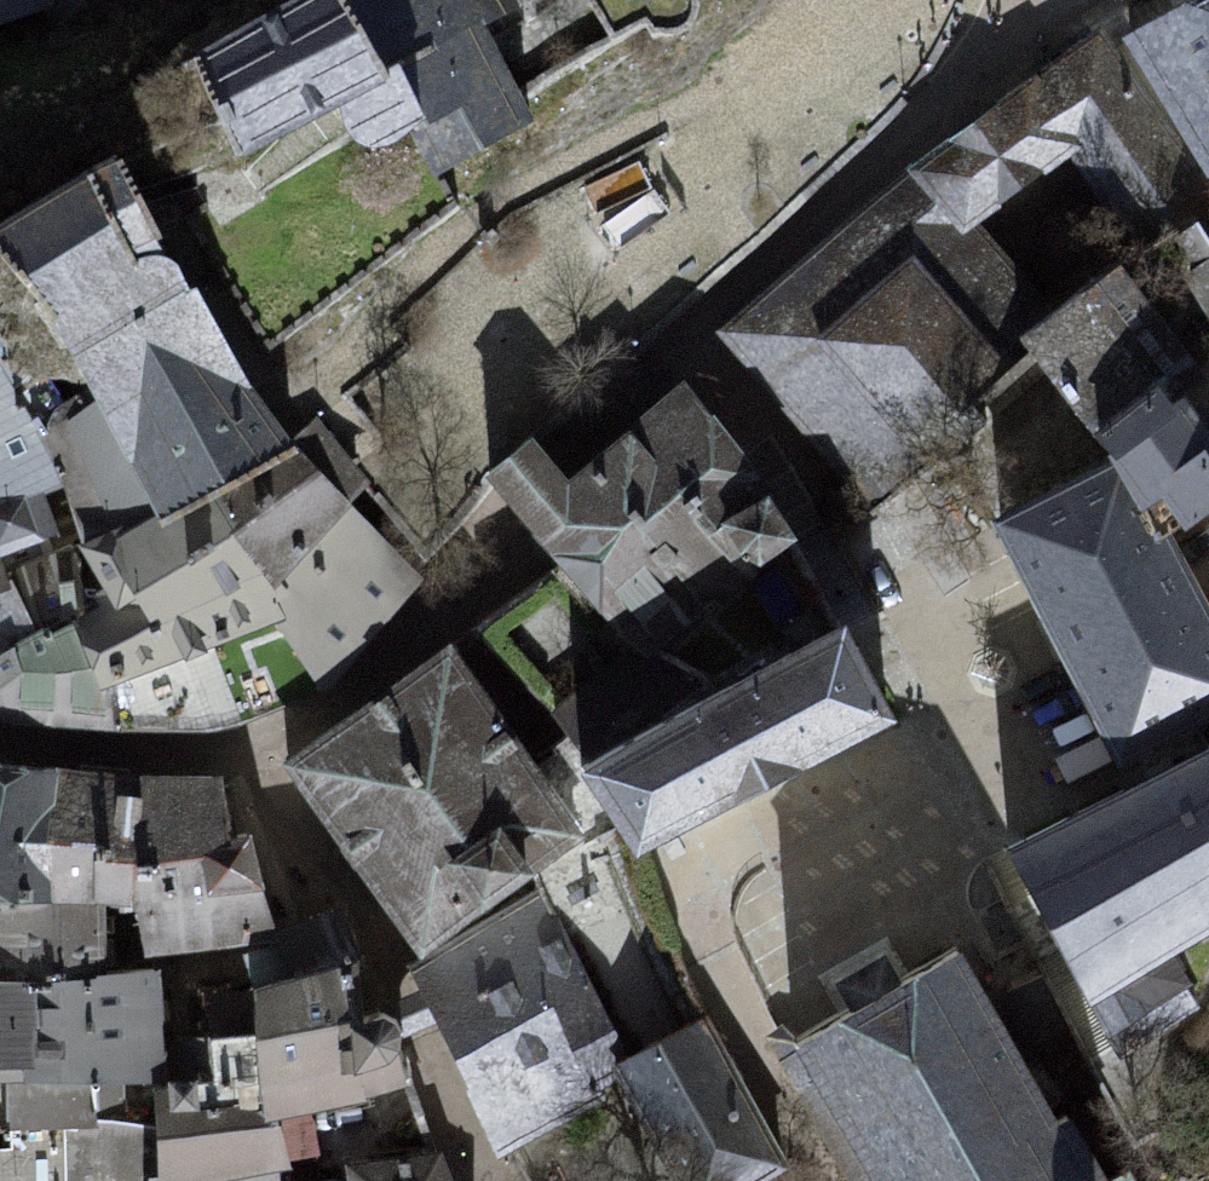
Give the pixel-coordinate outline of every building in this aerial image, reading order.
[(50,5),(48,0),(0,0),(0,26),(50,5)] [(50,5),(51,9),(57,22),(90,6),(86,0),(48,0),(50,5)] [(197,55),(241,155),(338,107),(344,128),(361,146),(389,147),(411,132),(424,122),(399,63),(388,69),(346,0),(292,0),(197,55)] [(475,0),(346,0),(388,69),(399,63),(424,122),(411,132),(435,177),(440,174),(537,122),(521,92),(484,23),(475,0)] [(1125,39),(1208,172),(1208,0),(1191,0),(1125,39)] [(962,233),(978,226),(1082,152),(1162,249),(1201,224),(1208,215),(1208,188),(1099,27),(908,170),(962,233)] [(155,515),(159,521),(295,446),(291,441),(251,386),(196,286),(189,287),(168,256),(114,157),(84,173),(0,227),(0,254),(38,302),(32,306),(60,349),(69,349),(89,388),(97,402),(155,515)] [(962,233),(908,170),(719,332),(868,489),(1029,356),(1062,323),(978,226),(962,233)] [(1022,339),(1097,435),(1158,383),(1174,404),(1186,396),(1206,380),(1183,347),(1208,332),(1208,237),(1201,224),(1162,249),(1122,269),(1022,339)] [(59,536),(53,520),(44,496),(61,487),(40,437),(55,408),(65,401),(0,328),(0,556),(59,536)] [(1147,510),(1161,499),(1186,531),(1208,514),(1208,431),(1186,396),(1174,404),(1158,383),(1097,435),(1109,459),(1147,510)] [(796,538),(772,497),(684,384),(568,481),(553,461),(535,438),(488,477),(510,503),(561,562),(638,651),(728,598),(796,538)] [(97,402),(89,388),(65,401),(55,408),(40,437),(61,487),(71,514),(76,530),(78,545),(123,527),(125,533),(155,515),(97,402)] [(316,418),(291,441),(295,446),(351,504),(372,483),(316,418)] [(351,504),(295,446),(159,521),(155,515),(125,533),(123,527),(78,545),(102,588),(93,595),(98,607),(74,622),(102,690),(275,626),(321,693),(332,688),(425,577),(351,504)] [(990,522),(1117,763),(1208,718),(1208,616),(1147,510),(1109,459),(990,522)] [(17,725),(115,731),(212,732),(321,693),(275,626),(102,690),(74,622),(98,607),(93,595),(102,588),(78,545),(76,530),(71,514),(53,520),(59,536),(0,556),(0,721),(17,725)] [(844,633),(584,770),(632,862),(893,725),(844,633)] [(452,644),(281,767),(419,958),(585,840),(550,771),(452,644)] [(1008,847),(1110,1041),(1191,987),(1174,956),(1208,936),(1208,748),(1008,847)] [(0,768),(0,908),(91,913),(93,847),(48,845),(57,774),(0,768)] [(91,913),(103,913),(114,918),(127,929),(141,928),(144,780),(87,777),(57,774),(48,845),(93,847),(91,913)] [(144,780),(141,928),(142,937),(158,937),(158,947),(193,943),(193,952),(253,946),(252,933),(277,928),(251,837),(233,837),(224,782),(144,780)] [(619,1042),(538,892),(409,968),(495,1155),(619,1082),(612,1068),(602,1051),(619,1042)] [(159,969),(106,973),(103,913),(91,913),(0,908),(0,1085),(5,1085),(6,1131),(119,1118),(120,1085),(169,1081),(159,969)] [(253,946),(255,990),(359,962),(364,960),(346,909),(277,928),(252,933),(253,946)] [(803,1048),(872,1180),(1135,1180),(1129,1171),(1108,1180),(1071,1118),(1060,1125),(962,956),(803,1048)] [(359,962),(255,990),(261,1091),(265,1120),(369,1100),(406,1085),(398,1053),(401,1047),(402,1033),(394,1021),(380,1014),(363,1015),(359,962)] [(612,1068),(675,1180),(762,1180),(788,1167),(705,1017),(612,1068)] [(275,1105),(205,1111),(199,1085),(153,1091),(157,1177),(148,1180),(292,1180),(291,1170),(275,1105)] [(346,1166),(347,1179),(331,1180),(450,1180),(442,1152),(346,1166)]
